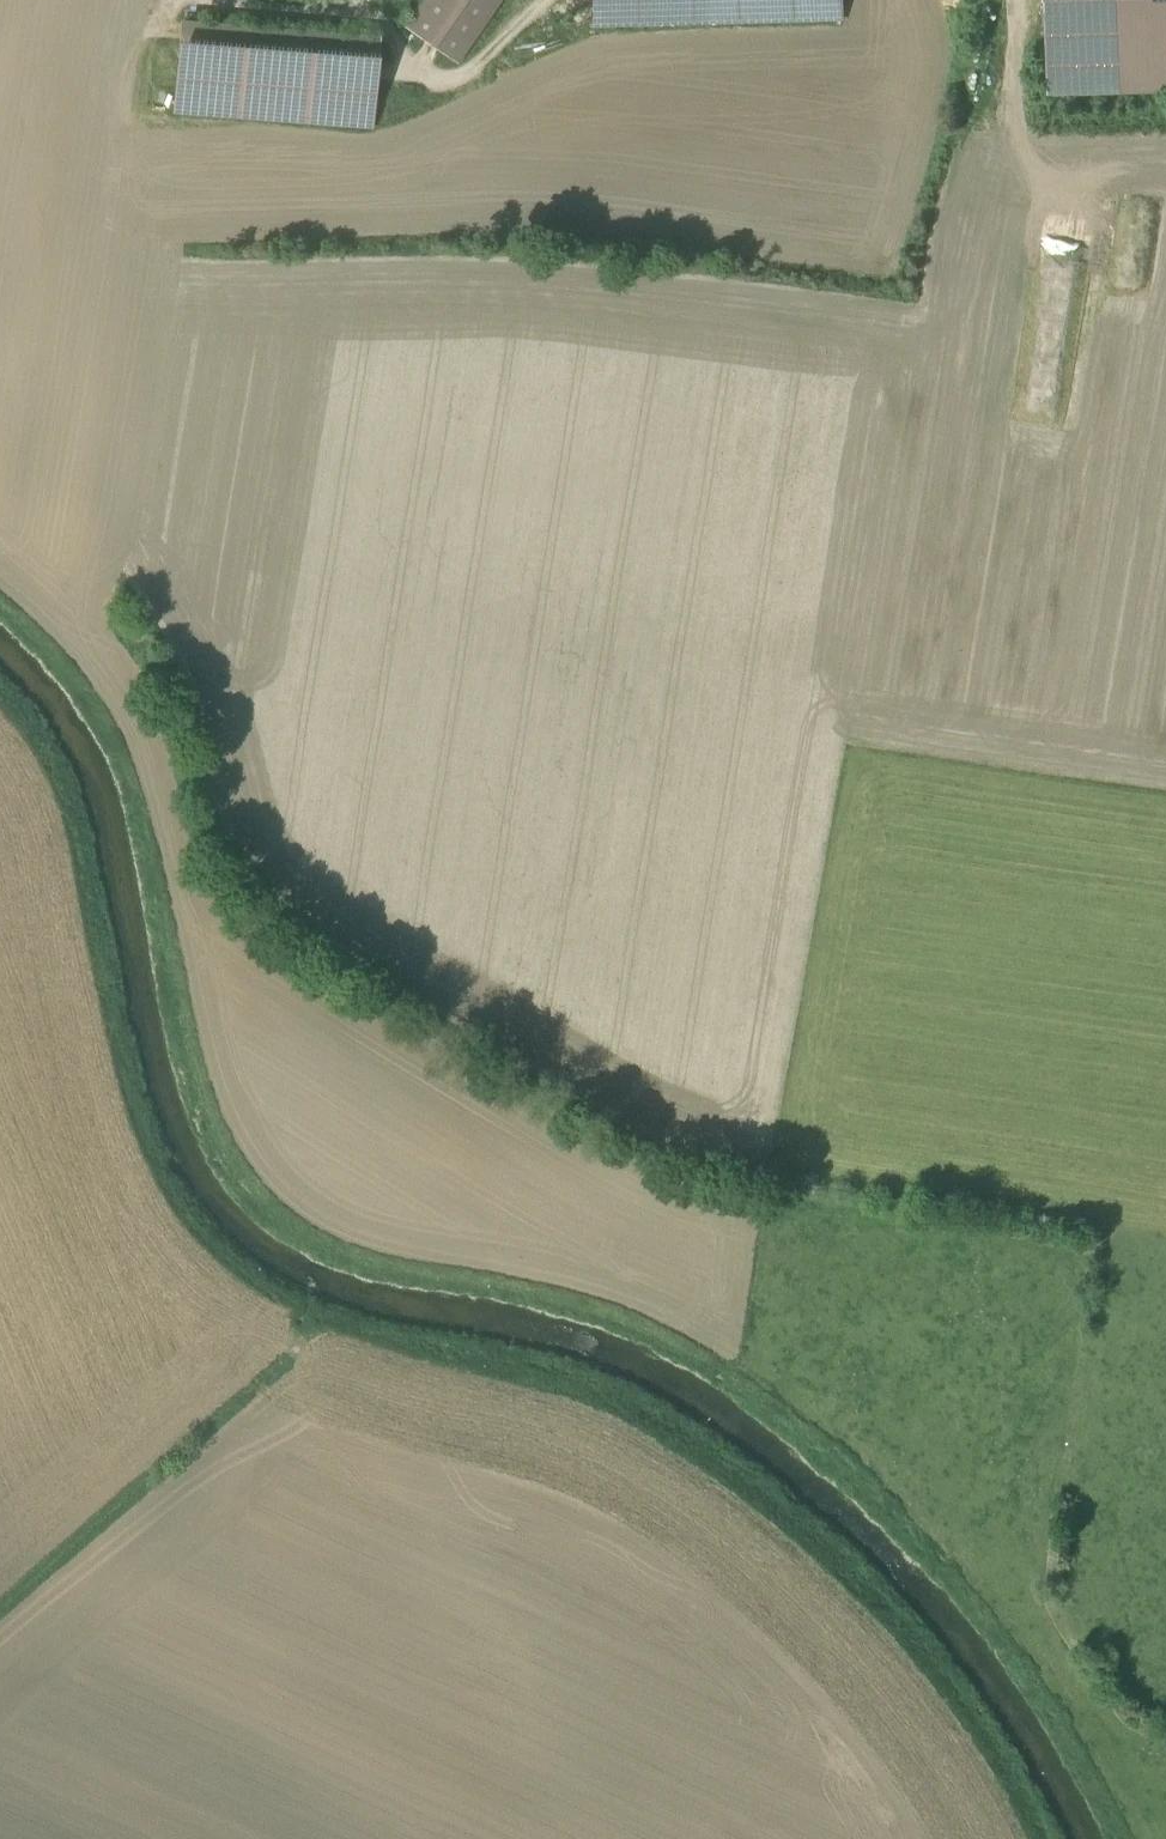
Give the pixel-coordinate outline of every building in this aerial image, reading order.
[(404,26),(458,62),(500,0),(421,0),(404,26)] [(595,25),(834,19),(834,0),(594,0),(595,25)] [(1051,99),(1165,96),(1165,0),(1048,0),(1051,99)] [(376,37),(185,22),(178,109),(368,124),(376,37)]
